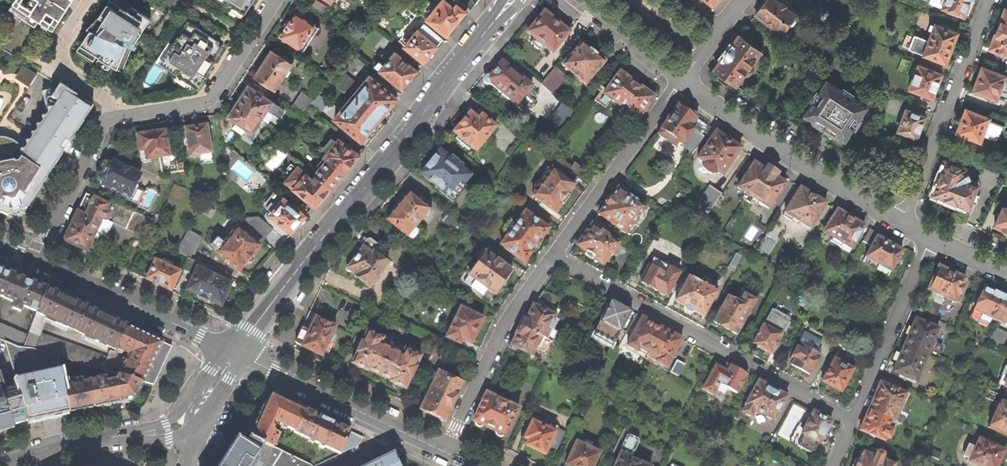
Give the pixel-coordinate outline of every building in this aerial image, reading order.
[(51,27),(58,18),(62,12),(58,9),(59,6),(63,9),(68,1),(66,0),(15,0),(14,3),(51,27)] [(155,53),(183,10),(167,0),(142,0),(136,10),(130,6),(128,9),(113,0),(110,0),(76,53),(131,89),(152,57),(155,53)] [(237,23),(240,17),(242,18),(253,0),(201,0),(237,23)] [(329,8),(317,0),(312,6),(324,14),(329,8)] [(465,11),(457,5),(454,8),(450,5),(444,0),(442,2),(439,1),(434,7),(436,9),(427,20),(446,36),(453,27),(457,27),(458,26),(460,24),(459,21),(466,12),(465,11)] [(465,11),(468,7),(459,0),(454,0),(450,5),(454,8),(457,5),(465,11)] [(782,35),(790,25),(791,26),(793,26),(797,21),(797,19),(795,18),(798,14),(779,0),(767,0),(763,5),(756,15),(782,35)] [(945,0),(931,0),(929,4),(942,9),(945,0)] [(942,9),(964,17),(968,7),(971,0),(945,0),(942,9)] [(417,11),(427,20),(436,9),(434,7),(432,5),(426,1),(417,11)] [(51,27),(14,3),(0,23),(0,47),(18,59),(20,56),(24,58),(28,52),(33,56),(51,27)] [(163,58),(170,63),(175,56),(167,51),(179,33),(189,39),(193,33),(200,38),(202,34),(219,45),(227,33),(186,6),(183,10),(155,53),(163,58)] [(998,30),(1006,33),(1006,10),(1005,10),(1004,14),(1001,20),(1002,21),(998,30)] [(541,52),(545,47),(552,53),(569,32),(556,21),(545,12),(527,32),(534,38),(530,43),(541,52)] [(310,34),(315,26),(304,19),(303,16),(300,13),(298,13),(297,14),(296,14),(291,21),(290,21),(288,25),(285,29),(285,30),(281,37),(300,49),(304,42),(308,44),(313,36),(310,34)] [(424,24),(417,32),(407,44),(405,46),(424,62),(428,57),(429,58),(431,58),(433,57),(435,55),(435,53),(434,51),(443,40),(424,24)] [(935,25),(935,26),(932,31),(928,41),(923,55),(946,64),(951,51),(958,34),(935,25)] [(407,44),(417,32),(413,29),(403,41),(407,44)] [(990,50),(1006,56),(1006,33),(998,30),(995,39),(994,39),(992,44),(990,50)] [(210,59),(219,45),(202,34),(200,38),(193,33),(189,39),(179,33),(167,51),(175,56),(170,63),(185,72),(181,78),(196,87),(210,66),(204,63),(208,58),(210,59)] [(720,75),(730,82),(736,87),(764,50),(756,45),(754,47),(745,40),(745,38),(743,37),(742,36),(740,36),(739,36),(737,37),(736,38),(735,40),(735,42),(714,70),(720,75)] [(909,49),(913,39),(907,36),(903,47),(909,49)] [(914,36),(913,39),(909,49),(909,50),(923,55),(928,41),(914,36)] [(604,61),(596,54),(590,49),(582,42),(563,65),(585,84),(604,61)] [(222,47),(219,45),(210,59),(208,58),(204,63),(210,66),(213,61),(222,47)] [(590,49),(596,54),(599,51),(595,48),(593,46),(590,49)] [(390,58),(384,65),(380,70),(402,89),(407,83),(408,85),(411,82),(415,78),(413,76),(417,71),(396,53),(395,52),(393,50),(388,56),(390,58)] [(275,90),(292,64),(272,51),(263,65),(255,77),(275,90)] [(176,74),(181,78),(185,72),(170,63),(163,58),(160,63),(176,74)] [(213,61),(210,66),(196,87),(198,89),(209,71),(215,62),(213,61)] [(380,70),(384,65),(379,61),(375,66),(380,70)] [(491,84),(516,105),(532,86),(520,76),(520,75),(512,68),(511,68),(503,61),(494,71),(490,76),(487,76),(484,78),(485,82),(488,85),(491,84)] [(911,64),(903,61),(898,73),(906,76),(911,64)] [(18,76),(31,85),(40,72),(26,63),(18,76)] [(941,75),(918,66),(909,90),(924,95),(922,99),(929,102),(930,98),(932,99),(937,87),(941,75)] [(541,84),(547,89),(552,93),(566,77),(555,67),(541,84)] [(978,80),(974,92),(997,101),(1006,77),(983,68),(978,80)] [(335,83),(353,98),(360,89),(354,83),(355,82),(344,72),(335,83)] [(607,90),(604,94),(612,100),(637,119),(653,97),(643,89),(631,81),(620,73),(607,90)] [(727,87),(730,82),(720,75),(717,79),(721,82),(727,87)] [(631,81),(643,89),(646,84),(637,78),(634,76),(631,81)] [(370,77),(360,89),(353,98),(379,120),(384,115),(386,117),(389,114),(391,111),(388,109),(397,99),(370,77)] [(828,131),(829,130),(831,130),(834,132),(832,136),(835,138),(838,137),(841,133),(848,137),(852,130),(855,131),(862,121),(859,119),(866,107),(852,98),(854,96),(843,89),(841,91),(827,82),(819,93),(817,92),(810,103),(812,105),(808,112),(814,116),(812,120),(812,124),(816,126),(819,122),(822,124),(822,127),(825,129),(828,131)] [(600,92),(604,94),(607,90),(600,85),(597,89),(600,92)] [(43,122),(40,126),(18,161),(14,162),(12,157),(9,154),(3,152),(0,152),(0,213),(11,217),(12,213),(17,215),(18,213),(19,211),(23,213),(93,107),(60,86),(55,93),(46,95),(48,102),(43,111),(48,114),(43,122)] [(268,122),(278,106),(248,86),(243,94),(238,103),(262,119),(268,122)] [(542,95),(553,104),(558,98),(552,93),(547,89),(542,95)] [(295,102),(306,110),(314,100),(302,92),(295,102)] [(605,108),(612,100),(604,94),(600,92),(594,100),(605,108)] [(335,119),(361,141),(370,131),(373,134),(375,131),(377,128),(374,126),(379,120),(353,98),(349,101),(353,105),(345,114),(341,111),(335,119)] [(349,101),(341,111),(345,114),(353,105),(349,101)] [(302,115),(306,110),(295,102),(291,108),(302,115)] [(554,113),(567,123),(575,112),(563,102),(554,113)] [(236,122),(247,128),(253,132),(262,119),(238,103),(233,111),(229,117),(236,122)] [(683,146),(694,130),(696,127),(697,127),(693,124),(697,118),(688,112),(678,105),(661,130),(679,143),(683,146)] [(921,128),(925,117),(906,110),(898,131),(917,138),(921,128)] [(982,139),(988,121),(989,119),(966,110),(961,122),(957,134),(959,134),(957,138),(964,140),(966,137),(980,142),(982,139)] [(43,111),(38,119),(43,122),(48,114),(43,111)] [(453,132),(458,136),(471,147),(476,151),(477,150),(483,142),(495,128),(496,127),(478,112),(475,116),(470,112),(461,122),(453,132)] [(707,126),(697,118),(693,124),(697,127),(696,127),(702,131),(703,132),(707,126)] [(1003,126),(988,121),(982,139),(996,144),(1003,126)] [(243,134),(247,128),(236,122),(233,127),(243,134)] [(211,153),(206,126),(196,127),(185,129),(189,157),(211,153)] [(495,128),(483,142),(486,144),(497,130),(495,128)] [(675,148),(679,143),(661,130),(657,135),(675,148)] [(705,138),(700,134),(694,130),(683,146),(694,153),(705,138)] [(159,157),(169,155),(165,131),(151,133),(137,136),(140,151),(145,150),(146,159),(159,157)] [(727,140),(716,132),(697,159),(702,163),(702,164),(703,166),(703,167),(704,169),(710,173),(712,174),(715,173),(717,173),(722,176),(741,149),(727,140)] [(469,150),(471,147),(458,136),(455,139),(469,150)] [(18,147),(18,138),(0,139),(0,148),(18,147)] [(324,157),(327,160),(344,174),(352,165),(359,156),(339,139),(336,143),(328,152),(324,157)] [(324,149),(328,152),(336,143),(332,139),(324,149)] [(489,147),(486,144),(483,142),(477,150),(482,155),(489,147)] [(423,176),(448,197),(468,173),(455,163),(457,160),(451,155),(449,158),(443,152),(433,164),(423,176)] [(175,154),(169,155),(159,157),(162,174),(178,172),(175,154)] [(753,164),(763,170),(766,166),(760,162),(756,159),(753,164)] [(327,160),(315,174),(332,188),(338,181),(344,174),(327,160)] [(111,164),(140,177),(141,175),(112,161),(111,164)] [(976,184),(973,183),(971,184),(965,181),(963,179),(966,170),(946,162),(941,175),(939,174),(935,183),(937,184),(933,196),(946,201),(945,204),(950,206),(954,207),(955,205),(968,210),(971,203),(975,194),(978,187),(976,184)] [(204,171),(203,163),(196,164),(197,172),(204,171)] [(134,189),(140,177),(111,164),(108,170),(106,169),(104,173),(102,176),(104,177),(101,185),(116,192),(117,189),(129,195),(132,188),(134,189)] [(285,171),(291,175),(297,169),(291,164),(285,171)] [(575,164),(568,172),(578,179),(582,182),(588,174),(575,164)] [(785,185),(785,184),(775,178),(763,170),(753,164),(737,188),(745,194),(753,199),(769,209),(785,185)] [(763,170),(775,178),(778,174),(766,166),(763,170)] [(538,190),(552,169),(549,167),(534,187),(538,190)] [(286,182),(316,207),(324,198),(332,188),(315,174),(311,179),(298,168),(297,169),(291,175),(286,182)] [(555,211),(573,186),(574,185),(563,176),(553,169),(552,169),(538,190),(533,196),(554,212),(555,211)] [(563,176),(574,185),(578,179),(568,172),(566,171),(563,176)] [(782,177),(778,174),(775,178),(785,184),(787,180),(782,177)] [(576,188),(573,186),(555,211),(558,213),(566,201),(576,188)] [(722,195),(710,186),(697,205),(709,213),(722,195)] [(607,204),(599,215),(626,234),(629,236),(636,227),(633,225),(645,207),(639,203),(640,202),(630,195),(629,196),(619,188),(607,204)] [(813,196),(800,188),(783,216),(792,221),(793,219),(810,229),(826,204),(813,196)] [(407,237),(407,236),(414,228),(429,210),(422,204),(423,203),(417,198),(417,199),(410,193),(403,201),(401,199),(396,206),(392,211),(394,213),(387,220),(407,237)] [(85,216),(94,198),(86,194),(78,209),(77,212),(85,216)] [(750,203),(753,199),(745,194),(742,198),(750,203)] [(979,196),(975,194),(971,203),(976,205),(979,196)] [(274,204),(277,207),(284,199),(281,196),(274,204)] [(72,222),(95,233),(102,218),(104,219),(106,219),(108,215),(108,212),(105,211),(108,205),(107,204),(94,198),(85,216),(77,212),(72,222)] [(285,198),(284,199),(277,207),(272,212),(270,215),(284,227),(285,227),(292,232),(296,227),(299,224),(301,224),(303,224),(304,223),(305,221),(305,219),(304,217),(305,216),(285,198)] [(112,222),(120,206),(109,201),(107,204),(108,205),(105,211),(108,212),(108,215),(106,219),(104,219),(102,218),(95,233),(97,234),(98,232),(105,236),(112,222)] [(126,229),(133,212),(120,206),(112,222),(126,229)] [(1005,207),(1003,208),(994,226),(1004,231),(1004,232),(1004,234),(1006,235),(1006,236),(1006,208),(1005,207)] [(849,217),(837,210),(824,233),(832,238),(830,241),(840,247),(842,244),(850,249),(864,227),(849,217)] [(134,233),(142,216),(133,212),(126,229),(134,233)] [(525,212),(516,225),(510,233),(500,246),(524,262),(531,253),(529,252),(534,244),(539,237),(541,238),(548,229),(525,212)] [(463,227),(448,214),(442,221),(458,234),(463,227)] [(145,218),(142,216),(134,233),(137,234),(145,218)] [(188,231),(195,235),(202,222),(195,218),(188,231)] [(510,233),(516,225),(511,221),(505,230),(510,233)] [(90,242),(95,233),(72,222),(67,233),(64,240),(91,253),(96,244),(93,243),(90,242)] [(254,224),(249,231),(262,241),(267,234),(254,224)] [(594,258),(603,265),(619,244),(593,225),(583,237),(577,246),(587,252),(585,255),(592,260),(594,258)] [(474,226),(470,231),(476,236),(480,231),(474,226)] [(224,244),(216,239),(210,246),(217,252),(216,253),(223,259),(230,265),(231,265),(239,271),(245,262),(247,263),(251,262),(252,261),(253,259),(253,256),(252,255),(259,246),(237,228),(224,244)] [(419,232),(414,228),(407,236),(412,241),(419,232)] [(876,233),(869,230),(862,243),(869,246),(876,233)] [(201,237),(195,235),(188,231),(177,252),(188,258),(190,259),(197,245),(201,237)] [(874,263),(872,267),(888,276),(901,252),(887,244),(876,238),(865,258),(874,263)] [(96,241),(95,240),(93,243),(96,244),(91,253),(98,257),(104,243),(97,240),(96,241)] [(197,245),(190,259),(195,262),(203,266),(211,252),(197,245)] [(377,247),(373,252),(381,258),(385,253),(377,247)] [(388,263),(381,258),(373,252),(371,254),(363,248),(354,259),(350,264),(348,265),(346,267),(346,271),(349,272),(351,272),(353,274),(352,276),(361,283),(361,282),(370,288),(372,285),(374,283),(376,281),(388,263)] [(503,282),(511,271),(502,265),(503,264),(496,259),(496,260),(485,252),(468,276),(474,280),(470,287),(482,296),(487,289),(494,294),(503,282)] [(728,267),(734,271),(742,257),(735,253),(728,267)] [(182,269),(189,273),(195,262),(190,259),(188,258),(182,269)] [(862,262),(872,267),(874,263),(865,258),(862,262)] [(659,271),(663,264),(654,259),(650,266),(659,271)] [(158,285),(170,291),(180,272),(155,260),(146,279),(158,285)] [(670,268),(663,264),(659,271),(650,266),(641,282),(649,287),(657,291),(670,268)] [(945,298),(952,301),(955,302),(959,294),(961,295),(964,289),(962,288),(966,279),(951,273),(939,267),(928,290),(932,292),(945,298)] [(198,297),(207,301),(208,302),(209,301),(220,306),(225,296),(231,284),(197,268),(186,290),(197,295),(197,296),(198,297)] [(680,273),(670,268),(657,291),(667,297),(680,273)] [(5,298),(14,275),(0,269),(0,296),(5,298)] [(274,274),(271,271),(265,277),(264,279),(266,280),(267,281),(274,274)] [(28,280),(14,275),(5,298),(5,299),(16,303),(14,307),(23,310),(24,306),(38,312),(47,288),(28,280)] [(717,292),(709,287),(699,282),(689,276),(675,301),(684,306),(684,308),(685,312),(687,313),(690,314),(693,313),(694,312),(703,317),(717,292)] [(699,282),(709,287),(711,284),(710,282),(704,278),(702,279),(699,282)] [(66,297),(47,288),(38,312),(38,314),(47,318),(117,351),(129,327),(111,318),(66,297)] [(990,319),(1004,325),(1006,318),(1006,298),(999,295),(984,288),(974,311),(983,315),(990,319)] [(300,299),(303,302),(308,295),(309,293),(307,292),(306,291),(300,299)] [(538,300),(552,306),(557,298),(544,291),(538,300)] [(929,299),(942,306),(944,302),(945,298),(932,292),(929,299)] [(725,329),(736,335),(754,302),(744,296),(739,304),(728,297),(714,323),(716,324),(717,327),(720,329),(722,328),(725,329)] [(595,332),(615,343),(632,312),(620,306),(609,299),(595,332)] [(936,320),(942,306),(929,299),(922,314),(936,320)] [(556,316),(555,316),(548,313),(533,305),(530,312),(526,320),(523,318),(519,326),(543,338),(547,340),(552,329),(556,322),(553,321),(556,316)] [(476,334),(483,319),(460,308),(446,338),(459,344),(461,340),(470,345),(476,334)] [(43,330),(47,318),(38,314),(33,326),(43,330)] [(767,319),(764,326),(782,336),(783,333),(785,334),(790,324),(772,314),(769,320),(767,319)] [(296,344),(321,356),(327,343),(332,341),(334,337),(333,332),(335,327),(312,317),(308,325),(307,328),(302,327),(295,342),(296,344)] [(639,349),(648,354),(662,328),(653,323),(642,318),(637,327),(637,326),(632,336),(627,346),(638,352),(639,349)] [(927,356),(933,344),(938,330),(916,320),(911,329),(909,329),(908,330),(906,331),(906,332),(906,334),(906,336),(907,336),(908,337),(904,346),(927,356)] [(6,342),(19,348),(24,349),(29,336),(0,325),(0,340),(6,342)] [(771,354),(782,336),(764,326),(762,325),(752,344),(763,350),(771,354)] [(87,366),(104,371),(108,362),(109,359),(41,334),(43,330),(33,326),(29,336),(24,349),(26,349),(34,350),(45,353),(60,357),(76,362),(87,366)] [(539,348),(543,338),(519,326),(515,335),(516,335),(514,339),(511,346),(531,356),(535,350),(536,346),(539,348)] [(109,359),(108,362),(113,363),(109,372),(120,376),(144,383),(155,359),(163,343),(129,327),(117,351),(116,353),(113,352),(109,359)] [(662,328),(648,354),(657,358),(655,361),(666,367),(671,357),(672,358),(676,349),(677,348),(682,339),(675,336),(662,328)] [(1002,348),(1006,338),(1006,334),(995,328),(989,343),(1002,348)] [(557,332),(552,329),(547,340),(553,342),(557,332)] [(368,370),(379,375),(394,344),(382,338),(383,336),(369,330),(369,332),(367,332),(363,340),(362,340),(355,354),(356,355),(352,363),(355,365),(355,367),(355,369),(357,370),(360,372),(362,371),(363,369),(365,370),(367,371),(368,370)] [(799,344),(802,345),(814,353),(820,343),(805,334),(799,344)] [(547,340),(543,338),(539,348),(536,346),(535,350),(548,354),(553,345),(553,343),(553,342),(547,340)] [(17,381),(31,379),(24,355),(26,349),(24,349),(19,348),(6,342),(17,381)] [(172,348),(163,343),(155,359),(165,363),(172,348)] [(402,387),(405,389),(409,380),(410,381),(417,366),(416,366),(420,356),(419,356),(420,354),(407,348),(406,350),(394,344),(379,375),(390,380),(390,382),(391,382),(393,383),(393,385),(393,386),(394,388),(396,389),(399,389),(401,389),(402,387)] [(933,344),(927,356),(935,359),(940,347),(933,344)] [(821,356),(814,353),(802,345),(800,349),(797,348),(792,357),(795,358),(791,365),(800,370),(809,376),(821,356)] [(927,356),(904,346),(900,356),(898,355),(896,356),(895,357),(895,358),(894,360),(895,361),(896,363),(897,363),(893,373),(916,382),(927,356)] [(645,359),(648,354),(639,349),(638,352),(636,354),(645,359)] [(48,375),(62,372),(60,357),(45,353),(48,375)] [(654,364),(655,361),(657,358),(648,354),(645,359),(654,364)] [(165,363),(155,359),(144,383),(152,385),(154,386),(162,369),(165,363)] [(850,376),(853,370),(845,365),(834,359),(822,382),(831,387),(841,393),(846,384),(850,384),(852,380),(850,376)] [(676,361),(670,373),(677,377),(684,365),(676,361)] [(88,373),(87,366),(76,362),(73,368),(88,373)] [(113,363),(108,362),(104,371),(109,372),(113,363)] [(719,384),(729,365),(726,364),(722,370),(715,366),(702,390),(713,395),(716,390),(723,394),(727,388),(719,384)] [(734,368),(729,365),(719,384),(727,388),(737,394),(740,388),(744,381),(747,375),(734,368)] [(64,381),(62,372),(48,375),(31,379),(17,381),(19,388),(29,421),(48,417),(70,413),(64,381)] [(433,416),(445,422),(463,384),(438,372),(420,410),(433,416)] [(29,421),(19,388),(12,389),(9,379),(3,381),(0,373),(0,430),(4,429),(29,421)] [(1006,380),(1006,377),(1003,375),(995,393),(1001,395),(1004,387),(1006,380)] [(140,392),(144,383),(120,376),(117,381),(112,382),(113,388),(118,387),(120,402),(133,400),(136,398),(138,396),(140,392)] [(107,405),(120,402),(118,387),(113,388),(112,382),(108,383),(107,378),(90,382),(90,383),(95,408),(107,405)] [(83,410),(95,408),(90,383),(73,385),(72,380),(64,381),(70,413),(83,410)] [(758,382),(745,406),(755,411),(773,421),(786,397),(771,389),(758,382)] [(899,402),(902,404),(906,395),(898,391),(899,390),(891,387),(891,388),(880,383),(875,396),(869,410),(893,420),(895,421),(899,411),(896,409),(899,402)] [(995,403),(998,404),(999,401),(1001,397),(987,391),(984,398),(995,403)] [(519,409),(517,408),(506,403),(486,394),(479,408),(474,420),(476,426),(479,428),(483,427),(483,426),(495,431),(495,432),(496,436),(500,438),(503,437),(504,436),(505,437),(519,409)] [(269,401),(263,415),(273,420),(296,431),(306,410),(290,403),(275,395),(269,401)] [(506,403),(517,408),(519,403),(508,398),(506,403)] [(999,401),(998,404),(996,407),(988,428),(1006,436),(1006,405),(999,401)] [(751,418),(755,411),(745,406),(741,412),(751,418)] [(317,415),(306,410),(296,431),(295,433),(318,443),(329,421),(317,415)] [(889,429),(893,420),(869,410),(864,420),(859,431),(868,435),(869,435),(875,438),(884,442),(886,438),(889,439),(892,431),(889,429)] [(807,437),(819,444),(820,442),(823,444),(825,443),(828,438),(827,435),(825,433),(831,422),(820,416),(814,412),(809,420),(808,420),(805,425),(806,426),(802,434),(807,437)] [(258,425),(252,437),(275,448),(281,435),(275,432),(273,420),(263,415),(258,425)] [(318,443),(340,455),(351,431),(340,426),(329,421),(318,443)] [(531,449),(544,455),(555,433),(554,432),(545,428),(532,422),(524,439),(528,441),(525,446),(531,449)] [(564,433),(556,429),(554,432),(555,433),(544,455),(551,459),(564,433)] [(364,438),(351,431),(340,455),(341,455),(361,445),(364,438)] [(626,437),(624,442),(619,454),(621,455),(631,459),(639,442),(638,440),(630,436),(626,437)] [(283,452),(275,448),(252,437),(248,444),(244,442),(228,465),(274,465),(283,452)] [(818,447),(819,444),(807,437),(803,444),(815,451),(818,447)] [(571,455),(577,443),(570,440),(564,452),(571,455)] [(617,463),(621,455),(619,454),(624,442),(619,440),(610,460),(617,463)] [(975,449),(970,459),(969,462),(977,465),(998,465),(998,464),(1004,451),(979,440),(975,449)] [(583,446),(591,449),(593,445),(586,441),(583,446)] [(591,449),(583,446),(577,443),(571,455),(566,465),(567,465),(594,465),(600,454),(591,449)] [(970,459),(975,449),(969,446),(964,456),(970,459)] [(925,456),(938,461),(941,454),(928,448),(925,456)] [(895,464),(882,459),(884,455),(877,452),(875,456),(863,450),(859,460),(857,459),(855,460),(854,463),(852,465),(894,465),(895,464)] [(283,452),(274,465),(312,465),(283,452)] [(393,454),(377,461),(368,465),(399,465),(393,454)] [(631,459),(621,455),(617,463),(616,465),(650,465),(646,463),(643,463),(643,465),(631,459)]
